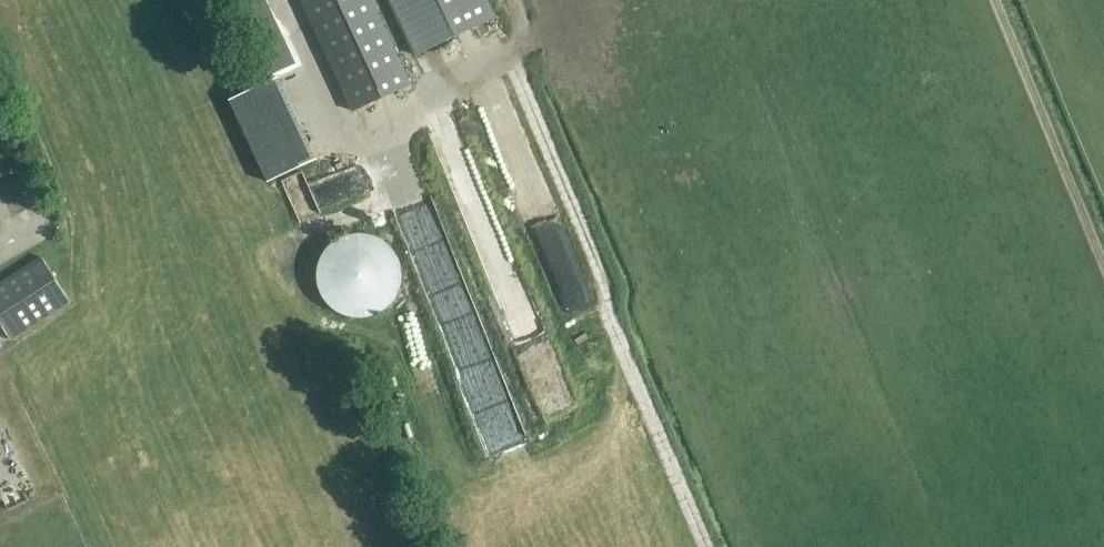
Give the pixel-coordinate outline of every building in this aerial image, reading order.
[(378,14),(371,0),(300,0),(352,113),(411,86),(378,14)] [(421,54),(496,17),(487,0),(394,0),(421,54)] [(0,147),(0,179),(12,174),(0,147)] [(383,192),(402,184),(387,148),(346,165),(358,192),(380,183),(383,192)] [(42,258),(0,285),(0,324),(11,340),(70,302),(42,258)]
